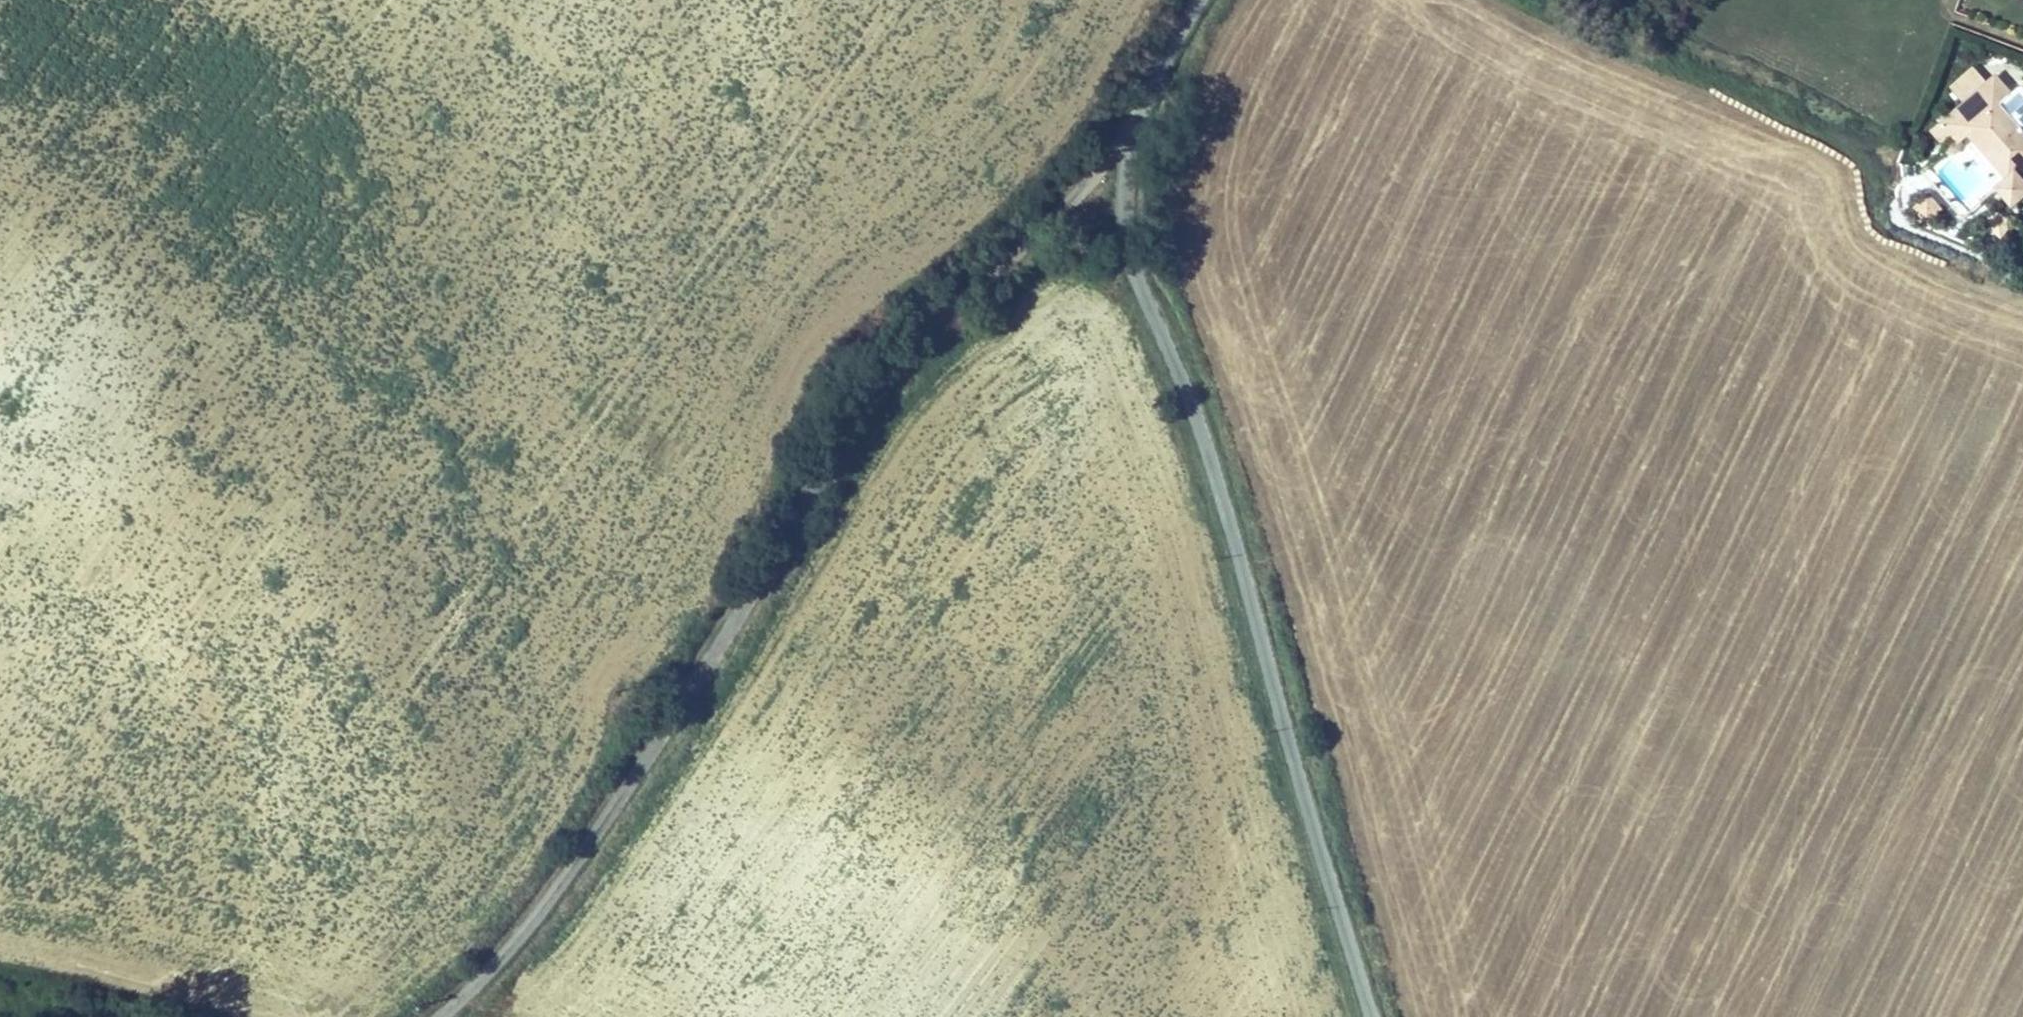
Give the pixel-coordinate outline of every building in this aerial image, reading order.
[(2022,165),(2022,133),(2015,124),(1997,104),(2008,95),(1993,78),(1941,124),(1957,141),(1968,132),(2009,179),(1998,188),(2012,204),(2022,195),(2022,174),(2018,169),(2022,165)] [(1957,141),(1941,124),(1930,133),(1946,151),(1957,141)]
